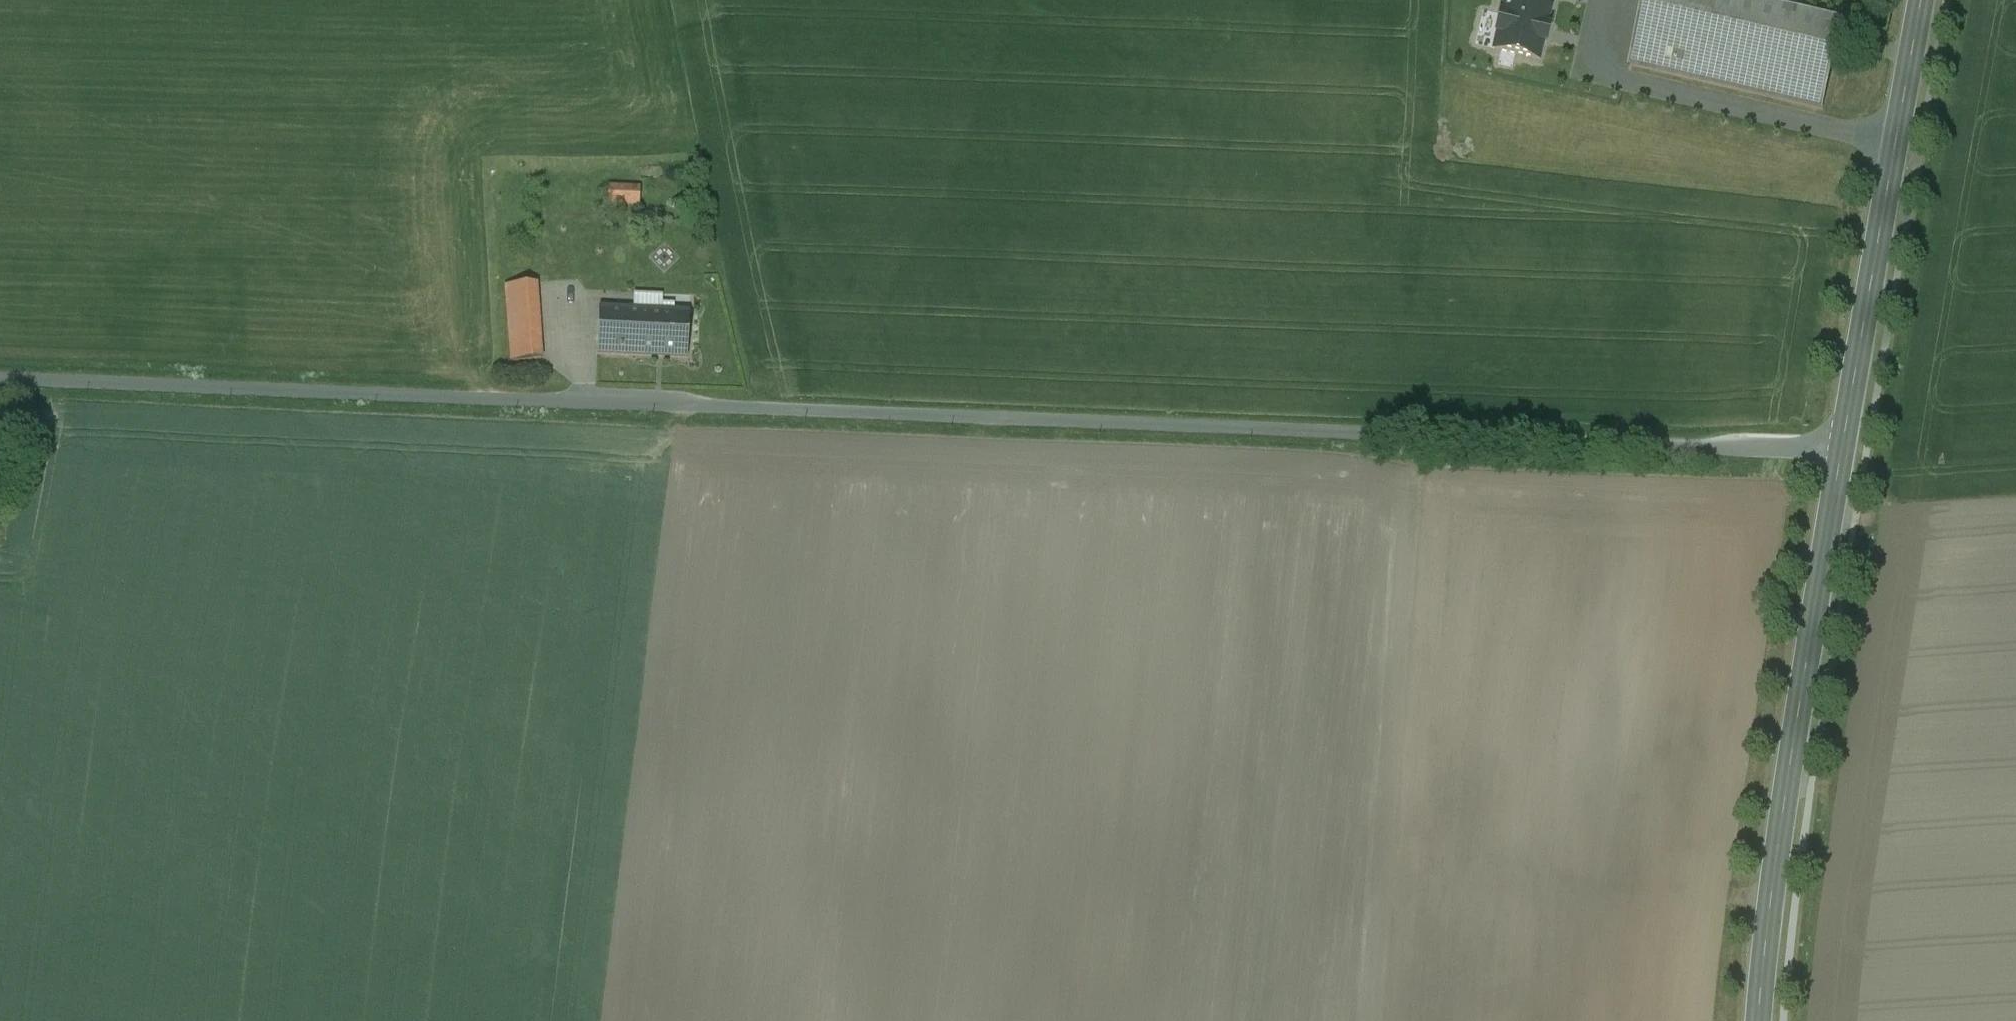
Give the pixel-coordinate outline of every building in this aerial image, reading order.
[(1549,9),(1535,6),(1536,0),(1512,0),(1511,0),(1506,0),(1494,50),(1537,60),(1549,9)] [(1637,34),(1707,50),(1718,0),(1645,0),(1637,34)] [(1753,0),(1718,0),(1707,50),(1829,78),(1842,20),(1753,0)] [(1707,50),(1637,34),(1630,65),(1822,109),(1829,78),(1707,50)] [(642,188),(582,187),(582,202),(641,204),(642,188)] [(538,282),(509,283),(513,359),(542,358),(538,282)] [(689,311),(600,308),(599,352),(688,355),(689,311)]
